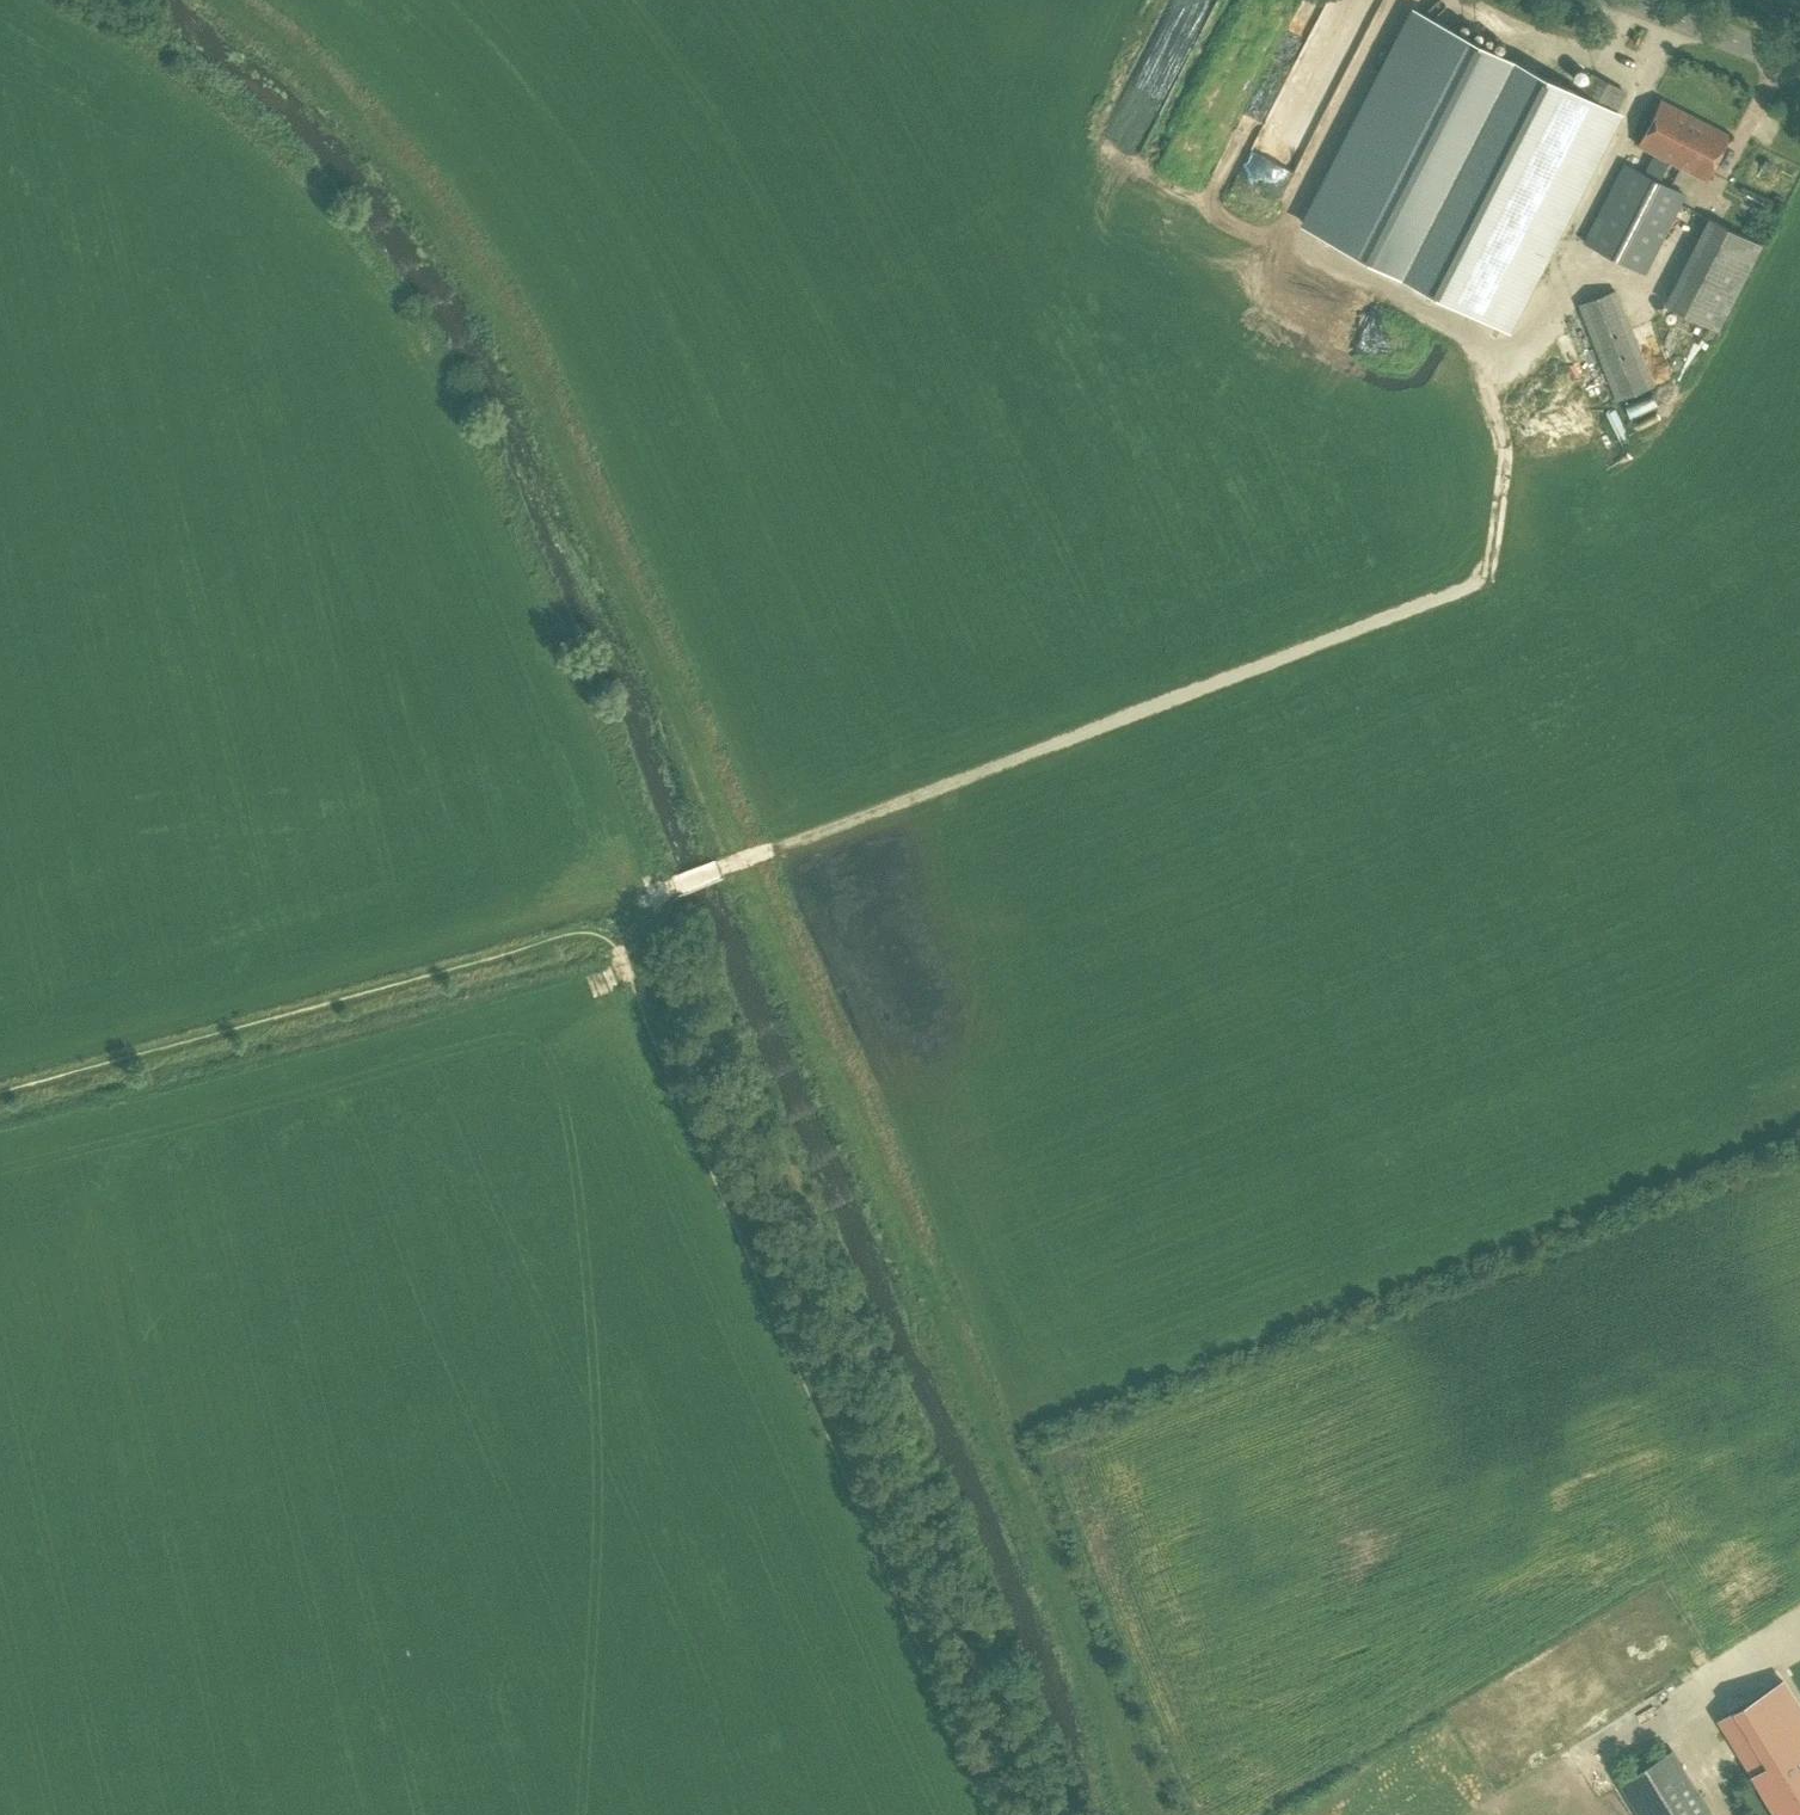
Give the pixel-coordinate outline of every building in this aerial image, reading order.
[(1416,11),(1305,227),(1431,292),(1508,331),(1629,96),(1535,48),(1525,66),(1416,11)] [(1626,162),(1583,242),(1637,270),(1646,274),(1687,193),(1672,186),(1676,177),(1664,171),(1670,160),(1707,178),(1729,134),(1661,100),(1639,144),(1655,152),(1645,172),(1626,162)] [(1719,331),(1763,244),(1708,217),(1664,303),(1719,331)] [(1616,400),(1655,385),(1617,289),(1578,304),(1616,400)] [(1674,366),(1660,366),(1660,383),(1674,383),(1674,366)] [(1720,1720),(1779,1814),(1799,1814),(1799,1711),(1782,1682),(1720,1720)] [(1672,1748),(1618,1781),(1638,1814),(1713,1814),(1672,1748)]
